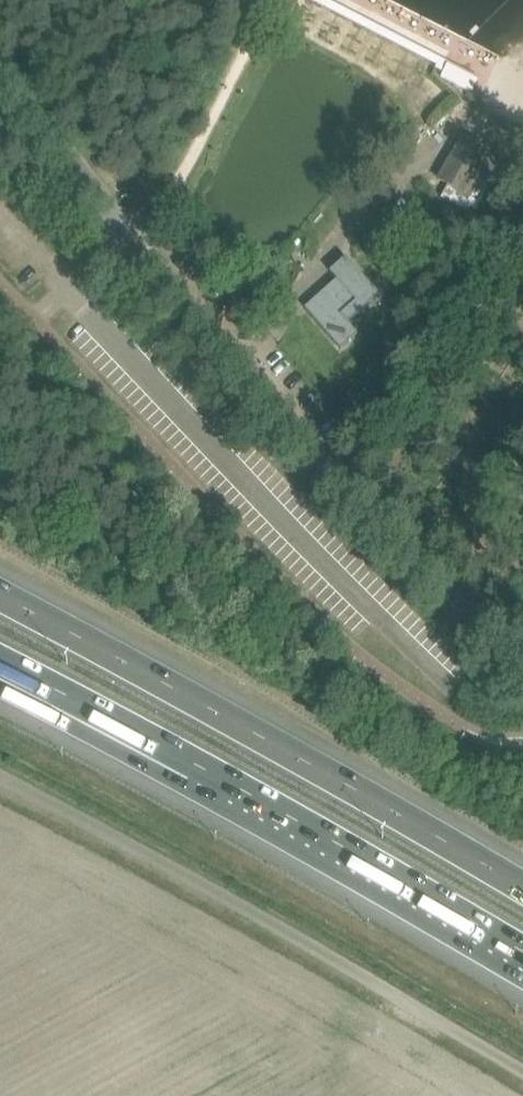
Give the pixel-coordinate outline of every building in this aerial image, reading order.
[(492,152),(462,134),(436,179),(448,185),(441,197),(471,215),(489,185),(478,179),(492,152)] [(379,294),(346,256),(329,271),(336,279),(304,307),(341,348),(358,333),(348,322),(379,294)] [(247,271),(245,261),(235,264),(237,273),(247,271)]
